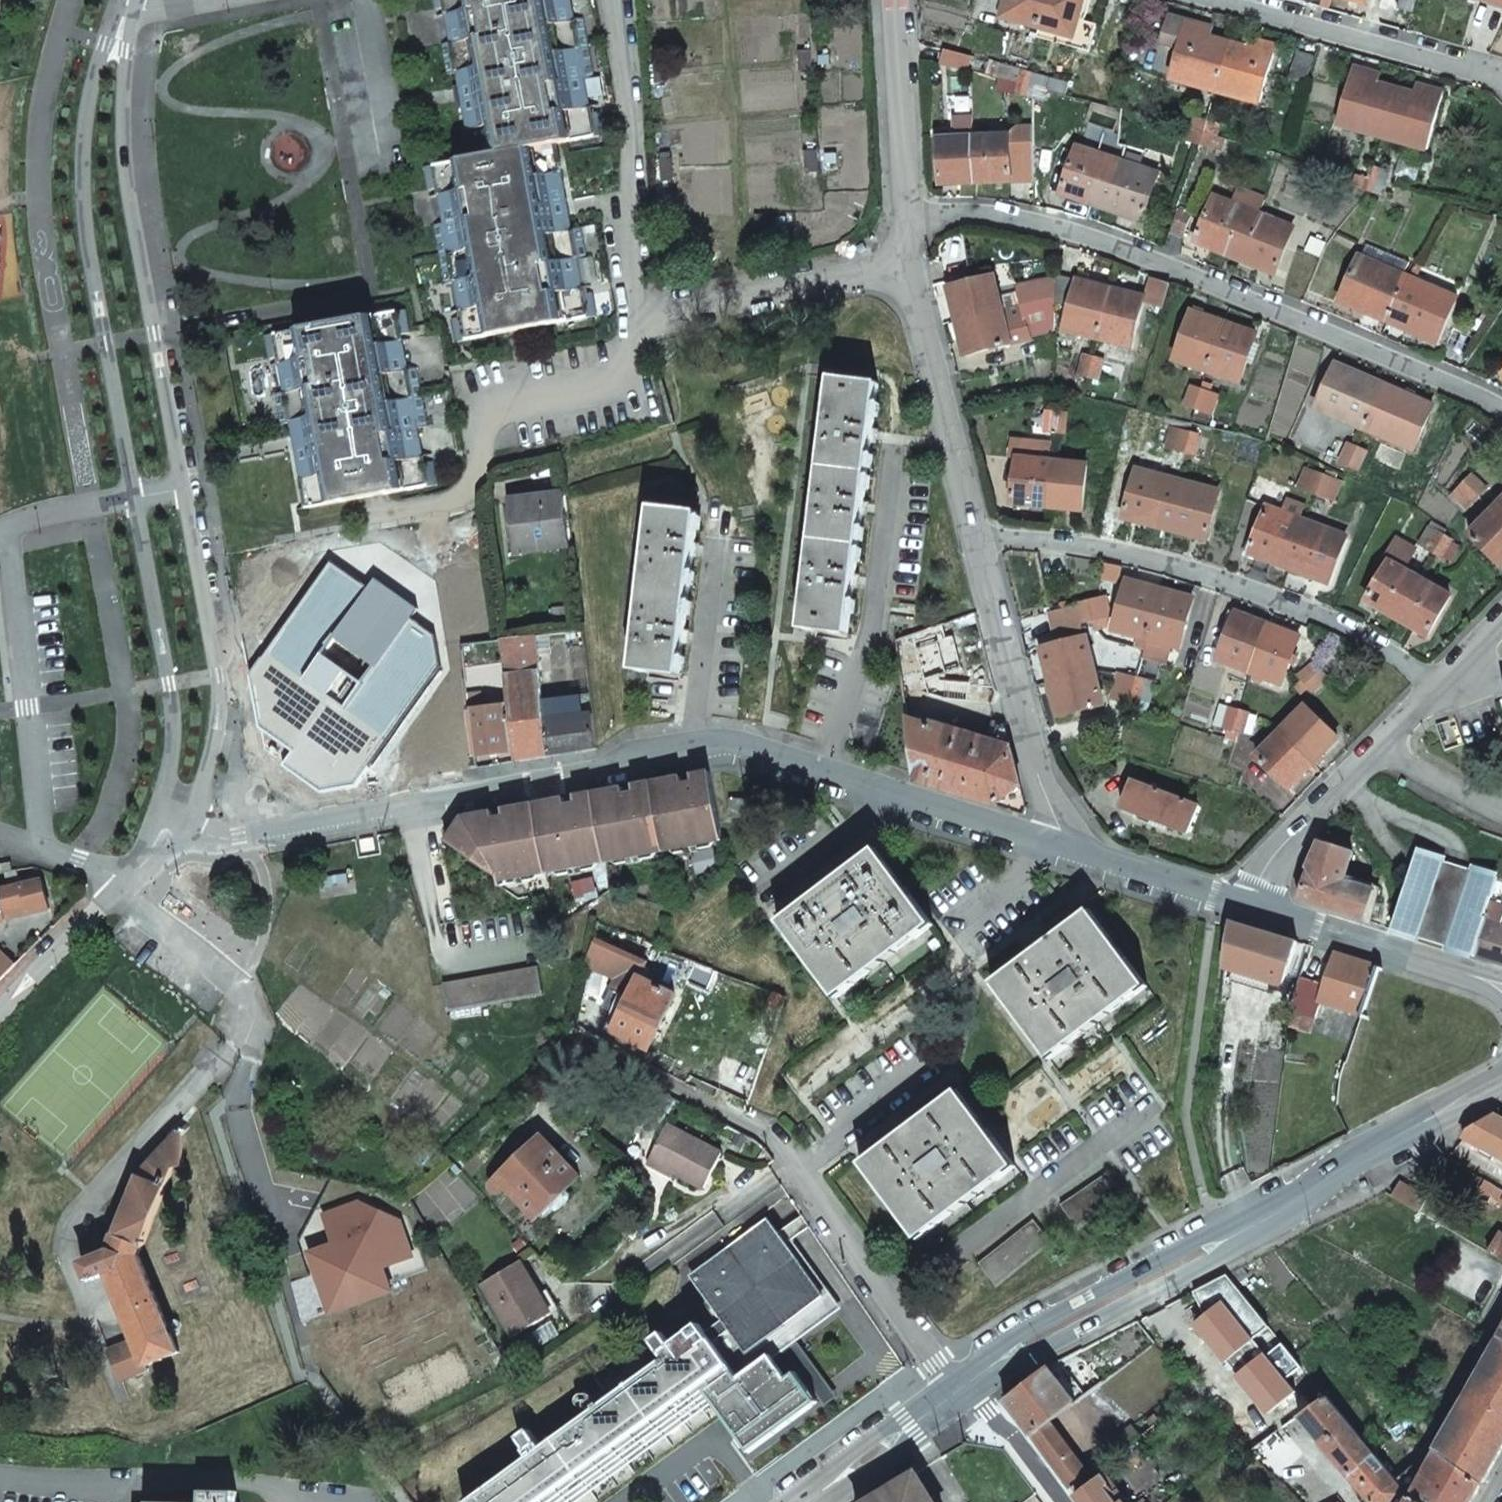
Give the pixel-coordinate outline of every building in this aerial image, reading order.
[(553,143),(602,135),(598,112),(589,113),(583,79),(591,77),(581,19),(572,20),(568,0),(432,0),(433,8),(443,6),(450,43),(441,45),(447,73),(454,72),(470,158),(423,167),(427,188),(436,187),(443,223),(433,224),(445,283),(454,281),(461,317),(451,319),(455,340),(594,315),(590,293),(581,295),(574,259),(584,257),(578,228),(570,229),(553,143)] [(1072,36),(1077,18),(1083,0),(1005,0),(1001,16),(1036,26),(1072,36)] [(1414,0),(1397,0),(1395,6),(1411,10),(1414,0)] [(1214,89),(1226,43),(1199,35),(1202,25),(1168,15),(1161,42),(1177,46),(1168,76),(1214,89)] [(1095,24),(1077,18),(1072,36),(1070,46),(1088,51),(1095,24)] [(1036,26),(1033,35),(1070,46),(1072,36),(1036,26)] [(1214,89),(1258,101),(1275,45),(1258,41),(1254,51),(1226,43),(1214,89)] [(968,68),(971,56),(945,49),(941,62),(968,71),(968,68)] [(1312,54),(1296,50),(1288,78),(1304,82),(1312,54)] [(1020,82),(1023,70),(1010,66),(1006,78),(1020,82)] [(1335,123),(1380,136),(1393,89),(1364,81),(1367,71),(1351,67),(1335,123)] [(1020,82),(1045,88),(1048,76),(1023,70),(1020,82)] [(1020,82),(1006,78),(1004,89),(1017,93),(1020,82)] [(1030,97),(1042,100),(1045,88),(1020,82),(1017,93),(1017,94),(1030,97)] [(1415,85),(1412,95),(1422,97),(1424,87),(1415,85)] [(1426,149),(1442,92),(1424,87),(1422,97),(1412,95),(1393,89),(1380,136),(1426,149)] [(939,185),(973,183),(971,137),(970,116),(951,117),(953,138),(937,139),(939,185)] [(1202,131),(1205,119),(1191,116),(1187,127),(1202,131)] [(1216,135),(1219,123),(1205,119),(1202,131),(1216,135)] [(973,183),(1010,181),(1032,180),(1032,150),(1031,127),(1015,127),(1005,135),(971,137),(973,183)] [(1202,131),(1187,127),(1184,139),(1198,143),(1202,131)] [(1220,149),(1223,137),(1216,135),(1202,131),(1198,143),(1220,149)] [(1060,195),(1093,206),(1139,222),(1157,174),(1123,162),(1076,146),(1060,195)] [(1368,177),(1374,178),(1377,168),(1372,166),(1368,177)] [(1368,177),(1364,175),(1360,188),(1365,190),(1368,177)] [(1368,177),(1365,190),(1370,191),(1374,178),(1368,177)] [(1226,256),(1272,273),(1290,226),(1257,214),(1211,196),(1193,243),(1226,256)] [(1194,213),(1182,208),(1172,234),(1184,238),(1194,213)] [(1411,262),(1368,243),(1361,256),(1404,276),(1411,262)] [(1387,322),(1406,276),(1404,276),(1361,256),(1358,255),(1339,300),(1387,322)] [(956,321),(1014,306),(1011,294),(998,298),(992,276),(948,286),(956,321)] [(1387,322),(1435,343),(1455,298),(1406,276),(1387,322)] [(1053,296),(1054,277),(1016,287),(1021,304),(1053,296)] [(1106,303),(1108,290),(1054,277),(1053,296),(1053,303),(1069,306),(1063,333),(1097,341),(1106,303)] [(1129,349),(1141,297),(1108,290),(1106,303),(1097,341),(1129,349)] [(1053,296),(1021,304),(1014,306),(956,321),(964,355),(1024,341),(1024,338),(1051,331),(1053,303),(1053,296)] [(280,423),(288,422),(303,508),(436,485),(432,462),(423,463),(416,428),(425,427),(414,367),(405,369),(399,334),(408,332),(404,310),(264,336),(268,357),(277,355),(283,392),(275,393),(280,423)] [(1206,372),(1220,323),(1188,312),(1172,361),(1206,372)] [(1206,372),(1237,382),(1255,334),(1220,323),(1206,372)] [(1078,376),(1088,379),(1092,360),(1082,357),(1078,376)] [(1098,381),(1102,362),(1092,360),(1088,379),(1098,381)] [(1364,429),(1383,385),(1334,363),(1314,406),(1364,429)] [(830,377),(822,443),(800,628),(847,634),(852,592),(854,572),(860,519),(862,499),(869,447),(871,427),(876,383),(830,377)] [(1364,429),(1410,449),(1430,405),(1383,385),(1364,429)] [(1194,409),(1200,391),(1189,387),(1185,406),(1194,409)] [(1194,409),(1202,412),(1208,393),(1200,391),(1194,409)] [(1050,429),(1052,411),(1043,410),(1041,428),(1050,429)] [(1050,429),(1060,430),(1063,412),(1052,411),(1050,429)] [(877,448),(879,428),(871,427),(869,447),(877,448)] [(1174,447),(1182,449),(1187,432),(1178,430),(1174,447)] [(1191,451),(1195,434),(1187,432),(1182,449),(1191,451)] [(1048,459),(1049,442),(1009,437),(1007,454),(1014,455),(1008,500),(1043,505),(1048,459)] [(1338,459),(1349,465),(1356,448),(1345,444),(1338,459)] [(1358,469),(1365,452),(1356,448),(1349,465),(1358,469)] [(1078,509),(1085,463),(1048,459),(1043,505),(1078,509)] [(1155,524),(1203,538),(1217,489),(1185,479),(1135,465),(1121,515),(1155,524)] [(1315,491),(1320,474),(1312,471),(1306,488),(1315,491)] [(1315,491),(1323,494),(1330,478),(1320,474),(1315,491)] [(1476,495),(1483,488),(1469,474),(1462,482),(1476,495)] [(1323,494),(1332,498),(1338,481),(1330,478),(1323,494)] [(1476,495),(1462,482),(1456,488),(1470,502),(1476,495)] [(522,552),(570,546),(564,492),(509,499),(512,522),(517,521),(522,552)] [(1490,508),(1501,519),(1501,496),(1490,508)] [(868,520),(870,501),(862,499),(860,519),(868,520)] [(1279,564),(1326,582),(1344,535),(1311,523),(1262,504),(1244,551),(1279,564)] [(693,540),(696,512),(650,507),(633,670),(678,676),(681,648),(683,628),(691,561),(693,540)] [(1490,508),(1465,534),(1498,565),(1501,561),(1501,519),(1490,508)] [(511,554),(522,552),(517,521),(512,522),(507,523),(511,554)] [(1432,551),(1440,536),(1433,531),(1424,526),(1415,542),(1424,547),(1432,551)] [(1432,551),(1441,556),(1449,541),(1440,536),(1432,551)] [(1363,600),(1394,617),(1416,578),(1399,568),(1411,546),(1394,537),(1382,559),(1385,561),(1363,600)] [(700,561),(702,541),(693,540),(691,561),(700,561)] [(330,566),(249,673),(258,726),(292,750),(280,765),(317,794),(350,787),(440,669),(433,636),(408,619),(415,608),(371,579),(364,589),(330,566)] [(860,593),(863,574),(854,572),(852,592),(860,593)] [(1425,635),(1448,596),(1416,578),(1394,617),(1425,635)] [(1111,630),(1146,639),(1159,590),(1124,579),(1111,630)] [(1177,647),(1191,598),(1159,590),(1146,639),(1177,647)] [(1093,614),(1096,613),(1090,595),(1083,597),(1093,626),(1097,625),(1093,614)] [(1093,626),(1083,597),(1075,600),(1081,618),(1085,617),(1089,628),(1093,626)] [(1215,660),(1248,673),(1266,625),(1233,612),(1215,660)] [(1266,625),(1248,673),(1279,685),(1298,637),(1266,625)] [(690,649),(692,630),(683,628),(681,648),(690,649)] [(596,749),(591,713),(543,718),(541,698),(534,635),(498,638),(498,640),(506,700),(507,705),(513,750),(514,760),(596,749)] [(1094,670),(1085,635),(1041,646),(1050,681),(1094,670)] [(1294,687),(1297,691),(1318,671),(1311,662),(1297,675),(1301,680),(1294,687)] [(1094,670),(1050,681),(1058,715),(1102,703),(1094,670)] [(1310,689),(1324,677),(1318,671),(1297,691),(1298,692),(1300,694),(1307,687),(1310,689)] [(1124,706),(1128,707),(1135,679),(1124,677),(1116,674),(1110,700),(1124,704),(1124,706)] [(1135,679),(1128,707),(1134,708),(1136,700),(1139,701),(1144,680),(1135,679)] [(543,718),(591,713),(589,693),(541,698),(543,718)] [(513,750),(507,705),(492,707),(467,710),(468,712),(473,756),(513,750)] [(1311,763),(1336,738),(1302,705),(1277,731),(1311,763)] [(1225,738),(1229,739),(1237,711),(1227,709),(1222,728),(1227,729),(1225,738)] [(1240,733),(1246,714),(1237,711),(1229,739),(1234,741),(1237,732),(1240,733)] [(1019,785),(1007,738),(1002,721),(1000,721),(997,733),(994,744),(960,735),(905,720),(912,778),(994,804),(1019,785)] [(990,737),(962,729),(960,735),(994,744),(997,733),(991,732),(990,737)] [(1311,763),(1277,731),(1253,756),(1287,788),(1311,763)] [(463,818),(447,842),(498,877),(499,881),(720,840),(708,774),(692,777),(693,782),(682,784),(681,779),(633,788),(634,793),(623,795),(622,790),(588,796),(575,798),(576,804),(565,806),(565,800),(503,811),(504,817),(493,819),(492,813),(463,818)] [(1107,803),(1171,824),(1179,799),(1115,778),(1107,803)] [(1340,880),(1350,851),(1318,841),(1304,869),(1295,899),(1363,920),(1372,890),(1340,880)] [(931,924),(874,848),(777,921),(835,997),(931,924)] [(1443,945),(1467,867),(1415,851),(1391,929),(1443,945)] [(5,888),(16,885),(13,868),(8,869),(7,862),(0,863),(0,870),(2,870),(5,888)] [(1488,902),(1489,903),(1497,876),(1467,867),(1443,945),(1474,954),(1486,914),(1484,912),(1488,902)] [(47,908),(39,880),(16,885),(5,888),(3,888),(0,889),(0,920),(6,919),(4,912),(25,906),(27,913),(47,908)] [(1501,927),(1501,922),(1501,907),(1489,903),(1488,902),(1484,912),(1486,914),(1474,954),(1501,963),(1501,927)] [(25,906),(4,912),(6,919),(27,913),(25,906)] [(1145,986),(1088,910),(991,983),(1049,1058),(1145,986)] [(1222,967),(1282,986),(1296,942),(1228,920),(1227,930),(1222,967)] [(644,980),(636,976),(642,964),(591,941),(588,959),(621,974),(596,1025),(646,1051),(673,994),(644,980)] [(0,950),(0,977),(14,964),(0,950)] [(1319,1001),(1359,1013),(1374,966),(1335,954),(1319,1001)] [(644,980),(649,968),(642,964),(636,976),(644,980)] [(537,967),(442,983),(447,1010),(541,993),(537,967)] [(1315,1016),(1290,1009),(1288,1025),(1310,1032),(1315,1016)] [(1330,1077),(1338,1079),(1341,1071),(1333,1069),(1330,1077)] [(1014,1166),(956,1090),(860,1163),(917,1239),(1014,1166)] [(1501,1120),(1501,1117),(1493,1113),(1468,1126),(1463,1136),(1501,1156),(1501,1121),(1501,1120)] [(703,1188),(721,1154),(665,1126),(647,1160),(673,1173),(703,1188)] [(181,1166),(180,1134),(177,1131),(137,1174),(106,1253),(82,1264),(88,1279),(106,1272),(134,1339),(122,1343),(135,1373),(148,1367),(147,1364),(178,1352),(138,1253),(172,1167),(181,1166)] [(499,1193),(505,1187),(535,1218),(549,1205),(553,1209),(555,1207),(558,1209),(569,1200),(566,1197),(569,1194),(565,1190),(579,1177),(540,1138),(522,1155),(516,1160),(490,1184),(490,1187),(495,1192),(499,1193)] [(511,1156),(516,1160),(522,1155),(517,1151),(511,1156)] [(670,1179),(673,1173),(647,1160),(645,1165),(670,1179)] [(1107,1171),(1059,1204),(1076,1228),(1123,1195),(1107,1171)] [(1485,1181),(1481,1188),(1501,1199),(1501,1190),(1485,1181)] [(1418,1211),(1426,1197),(1400,1182),(1399,1182),(1391,1196),(1418,1211)] [(333,1245),(309,1253),(331,1312),(390,1291),(382,1268),(411,1258),(399,1222),(358,1203),(322,1215),(333,1245)] [(1032,1219),(978,1262),(996,1285),(1050,1242),(1032,1219)] [(832,1311),(767,1220),(691,1276),(722,1319),(705,1332),(698,1323),(689,1330),(689,1331),(659,1353),(664,1359),(539,1450),(529,1457),(467,1501),(570,1501),(711,1400),(769,1357),(832,1311)] [(1499,1232),(1489,1251),(1488,1252),(1501,1259),(1501,1233),(1499,1232)] [(539,1294),(519,1261),(481,1283),(513,1337),(550,1313),(539,1294)] [(557,1309),(545,1290),(539,1294),(550,1313),(557,1309)] [(1500,1340),(1466,1398),(1501,1419),(1501,1341),(1500,1340)] [(135,1373),(122,1343),(108,1350),(120,1379),(135,1373)] [(769,1357),(711,1400),(749,1451),(816,1402),(795,1373),(786,1380),(769,1357)] [(1076,1402),(1056,1379),(1048,1366),(1004,1399),(1031,1436),(1049,1422),(1076,1402)] [(1408,1493),(1397,1480),(1327,1395),(1299,1415),(1372,1501),(1397,1501),(1408,1493)] [(1466,1398),(1439,1448),(1442,1450),(1482,1484),(1501,1447),(1501,1419),(1466,1398)] [(1158,1419),(1154,1413),(1149,1417),(1154,1422),(1158,1419)] [(1049,1422),(1031,1436),(1070,1487),(1088,1473),(1049,1422)] [(1103,1461),(1106,1464),(1141,1436),(1132,1425),(1097,1453),(1103,1461)] [(1146,1441),(1159,1431),(1154,1425),(1141,1436),(1146,1441)] [(1249,1450),(1259,1460),(1285,1442),(1276,1431),(1249,1450)] [(516,1439),(529,1457),(539,1450),(525,1432),(516,1439)] [(1417,1501),(1472,1501),(1482,1484),(1442,1450),(1430,1471),(1413,1500),(1417,1501)] [(1397,1480),(1408,1493),(1411,1498),(1413,1500),(1430,1471),(1414,1465),(1397,1480)] [(915,1474),(868,1501),(933,1501),(915,1474)] [(1098,1478),(1076,1495),(1081,1501),(1123,1501),(1125,1500),(1117,1489),(1116,1488),(1106,1475),(1100,1480),(1098,1478)] [(234,1491),(203,1491),(203,1501),(234,1501),(234,1491)]
